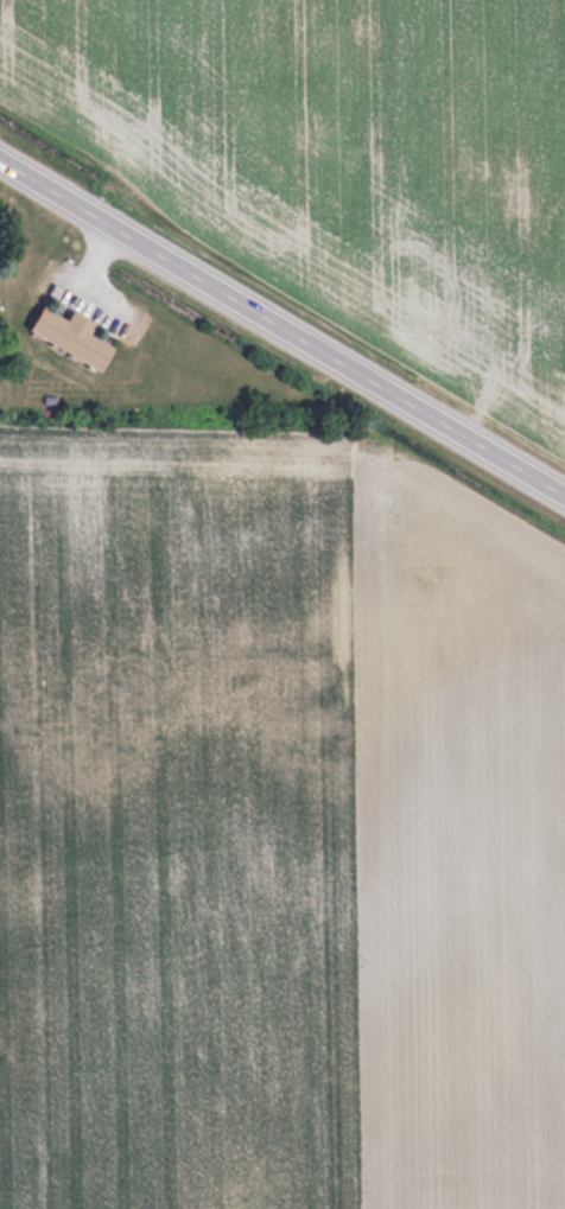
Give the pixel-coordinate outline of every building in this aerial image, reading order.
[(66,319),(40,306),(27,332),(101,369),(112,346),(87,334),(94,321),(71,310),(66,319)]
